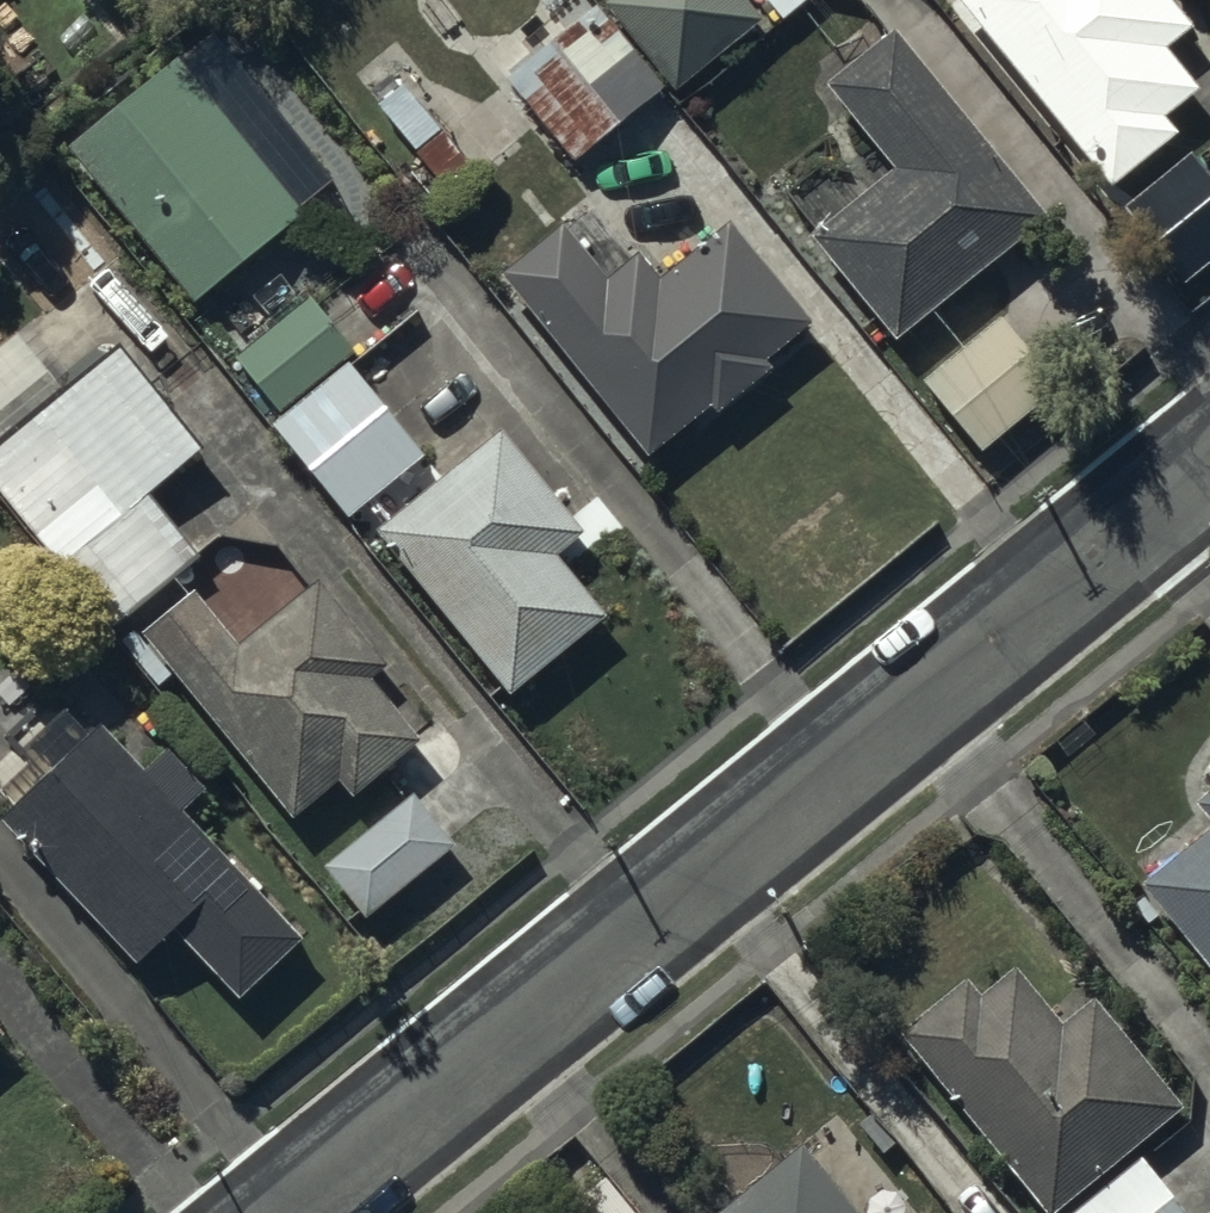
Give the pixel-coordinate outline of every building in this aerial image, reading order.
[(604,7),(675,94),(761,20),(745,0),(612,0),(604,7)] [(1112,192),(1182,136),(1168,119),(1204,89),(1172,49),(1196,29),(1172,0),(956,0),(1112,192)] [(575,166),(666,90),(596,6),(505,81),(575,166)] [(894,171),(810,238),(896,342),(1051,221),(894,33),(825,89),(894,171)] [(178,61),(67,150),(194,307),(304,217),(178,61)] [(1209,263),(1209,176),(1191,154),(1120,213),(1180,287),(1209,263)] [(710,410),(717,416),(774,370),(769,363),(814,325),(731,225),(661,283),(637,254),(608,278),(565,226),(501,276),(649,460),(710,410)] [(282,417),(271,426),(349,521),(426,457),(349,365),(357,358),(308,300),(236,361),(282,417)] [(0,351),(0,495),(110,631),(199,559),(149,497),(207,450),(120,344),(62,391),(18,336),(0,351)] [(502,432),(376,534),(456,634),(444,644),(464,669),(477,658),(511,700),(607,618),(557,559),(585,535),(502,432)] [(197,592),(143,637),(137,630),(122,643),(158,689),(174,676),(263,785),(244,801),(274,837),(339,784),(353,801),(422,743),(372,682),(386,670),(318,582),(240,642),(197,592)] [(136,967),(175,933),(239,1003),(305,942),(185,811),(208,790),(170,749),(144,773),(101,727),(96,731),(59,691),(36,712),(26,702),(0,726),(0,730),(9,739),(5,743),(12,751),(0,762),(0,794),(14,809),(0,822),(0,826),(136,967)] [(1209,977),(1209,789),(1189,805),(1208,829),(1137,886),(1209,977)] [(413,795),(324,868),(368,922),(457,849),(413,795)] [(897,1036),(1014,1182),(999,1194),(1015,1212),(1023,1212),(1034,1204),(1041,1212),(1053,1212),(1176,1108),(1091,1000),(1058,1026),(1010,965),(974,994),(963,981),(897,1036)] [(798,1147),(719,1212),(852,1212),(798,1147)] [(1139,1156),(1071,1212),(1184,1212),(1139,1156)] [(574,1205),(580,1212),(635,1212),(605,1178),(574,1205)]
